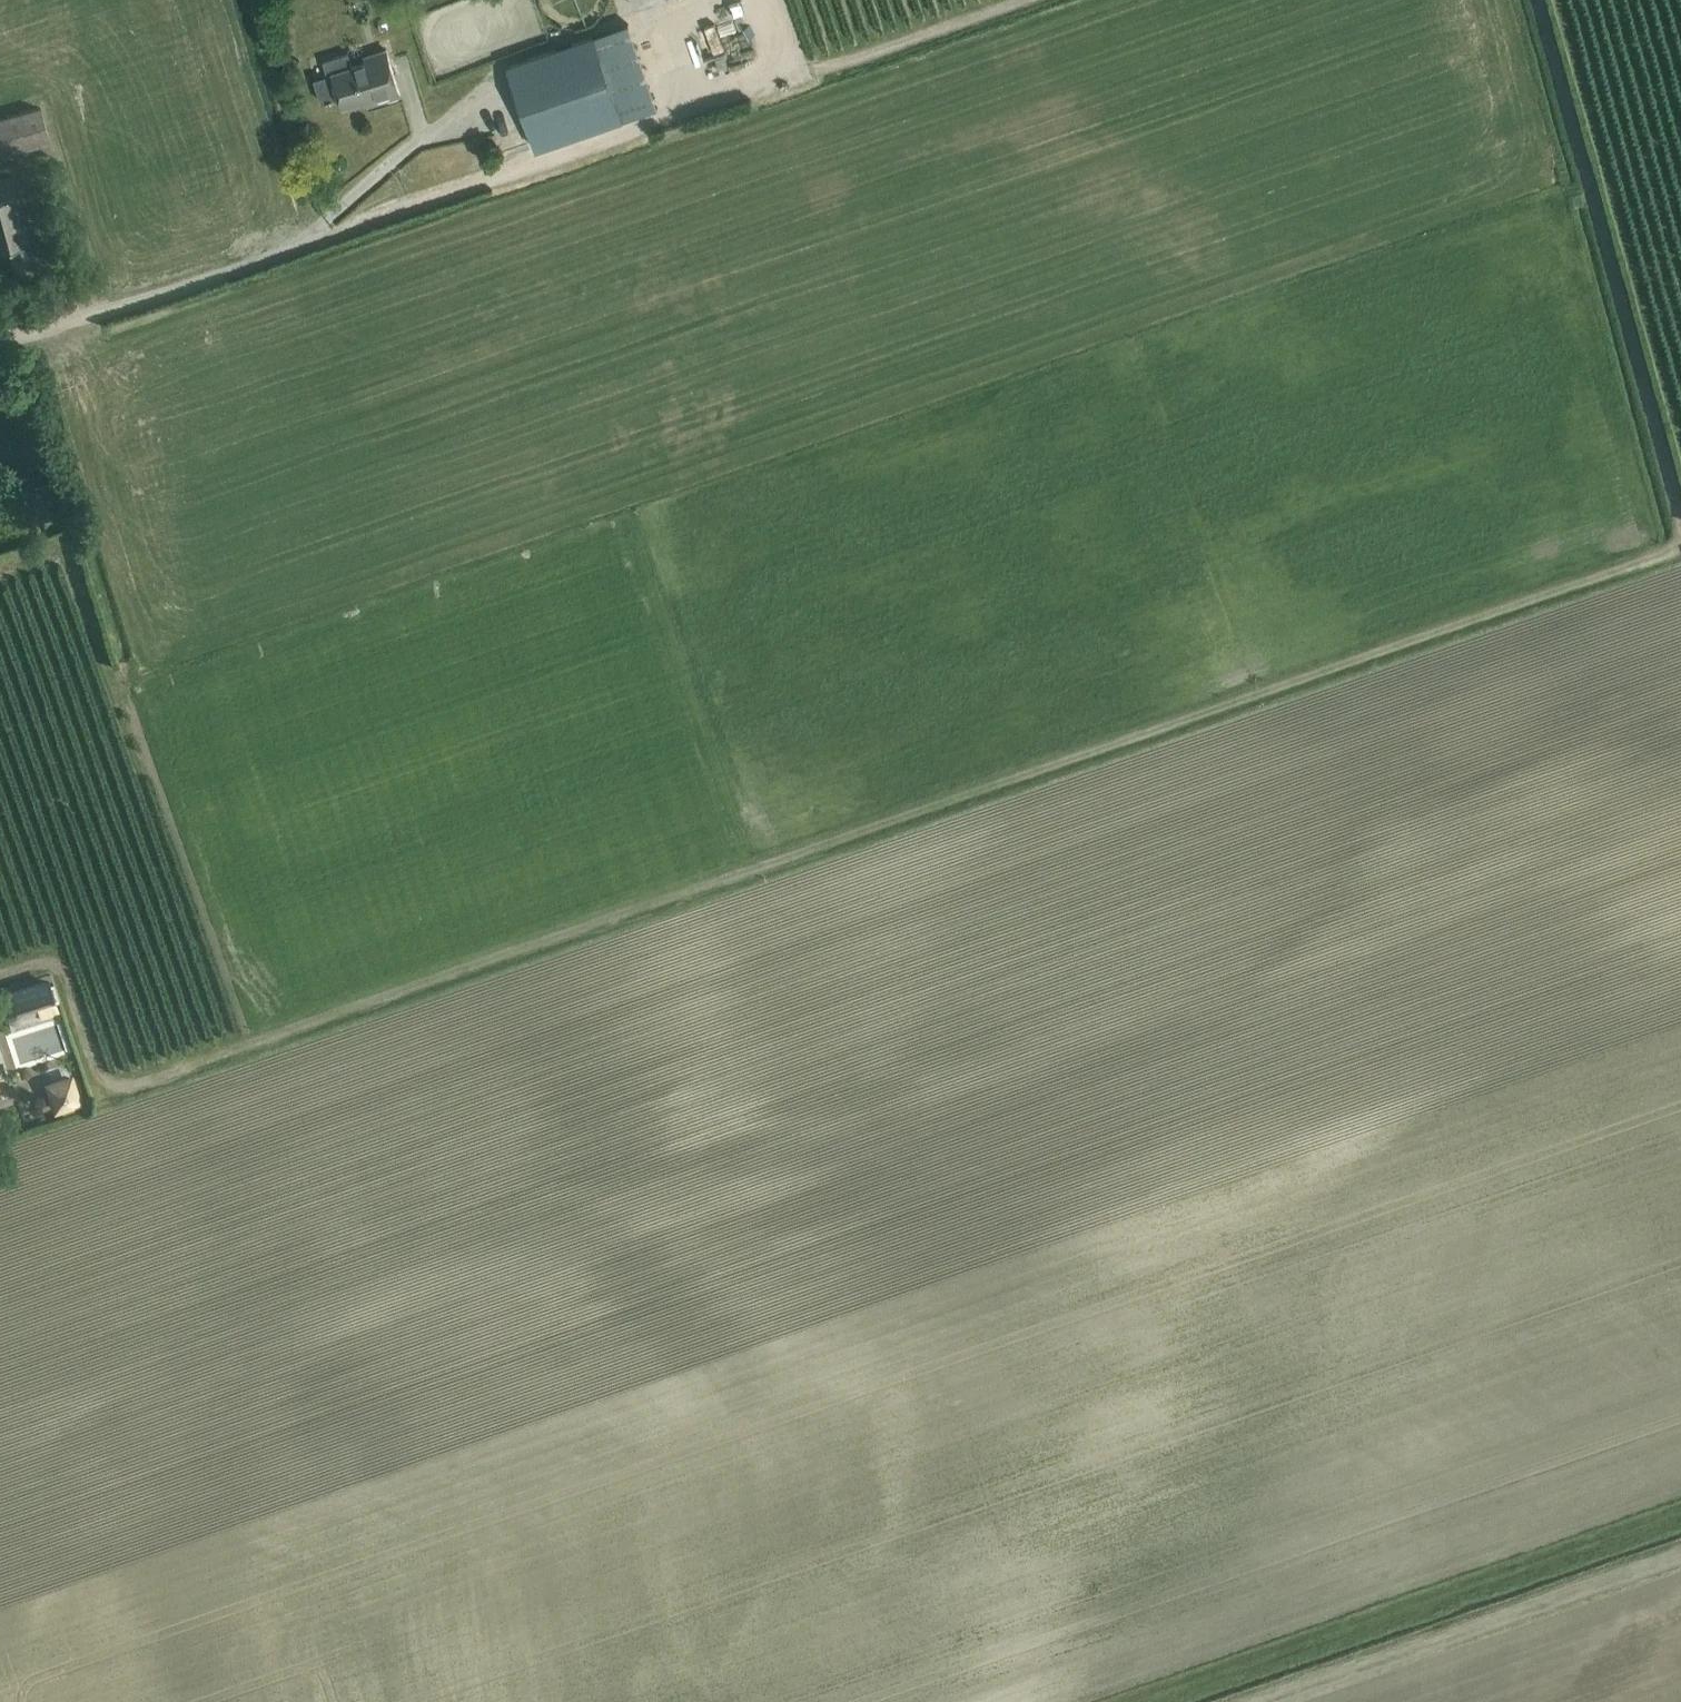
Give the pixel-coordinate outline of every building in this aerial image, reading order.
[(536,149),(622,119),(593,35),(507,65),(536,149)] [(753,50),(747,35),(717,46),(722,61),(753,50)] [(328,75),(333,73),(343,106),(377,95),(379,100),(400,94),(386,49),(365,56),(367,61),(353,65),(349,52),(323,60),(328,75)] [(51,142),(42,108),(0,119),(0,156),(51,142)] [(32,246),(13,176),(0,180),(0,248),(9,246),(16,273),(37,268),(32,246)] [(22,1024),(25,1023),(61,1011),(50,977),(12,989),(10,991),(7,992),(5,995),(3,997),(2,1000),(1,1003),(1,1006),(1,1009),(2,1012),(3,1015),(5,1018),(7,1020),(10,1022),(12,1023),(15,1024),(19,1024),(22,1024)] [(56,1114),(84,1105),(74,1075),(46,1085),(56,1114)]
